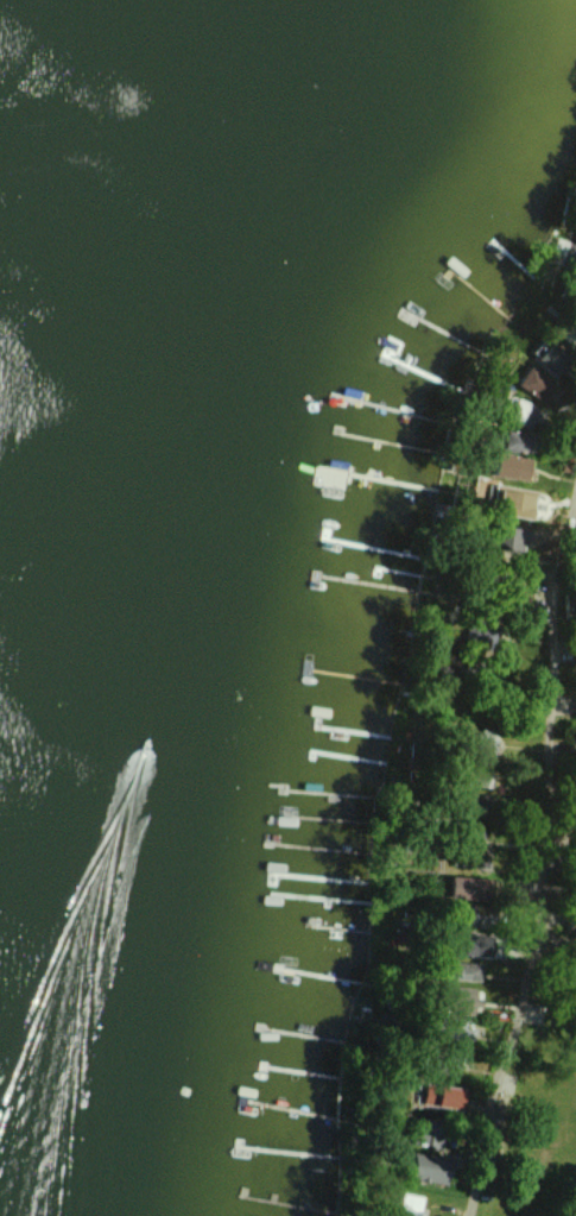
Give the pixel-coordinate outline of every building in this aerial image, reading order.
[(546,343),(535,359),(553,372),(564,356),(546,343)] [(528,435),(505,435),(505,452),(528,451),(528,435)] [(494,475),(526,483),(531,460),(500,453),(494,475)] [(533,517),(535,490),(494,487),(492,514),(533,517)] [(516,555),(526,536),(510,527),(500,546),(516,555)] [(491,877),(451,876),(450,901),(491,902),(491,877)] [(465,952),(485,957),(490,937),(470,932),(465,952)] [(456,980),(478,979),(478,962),(455,962),(456,980)] [(462,1110),(466,1089),(442,1084),(440,1089),(425,1086),(422,1102),(462,1110)] [(415,1152),(414,1179),(451,1181),(453,1154),(415,1152)] [(403,1193),(400,1215),(420,1215),(423,1196),(403,1193)]
